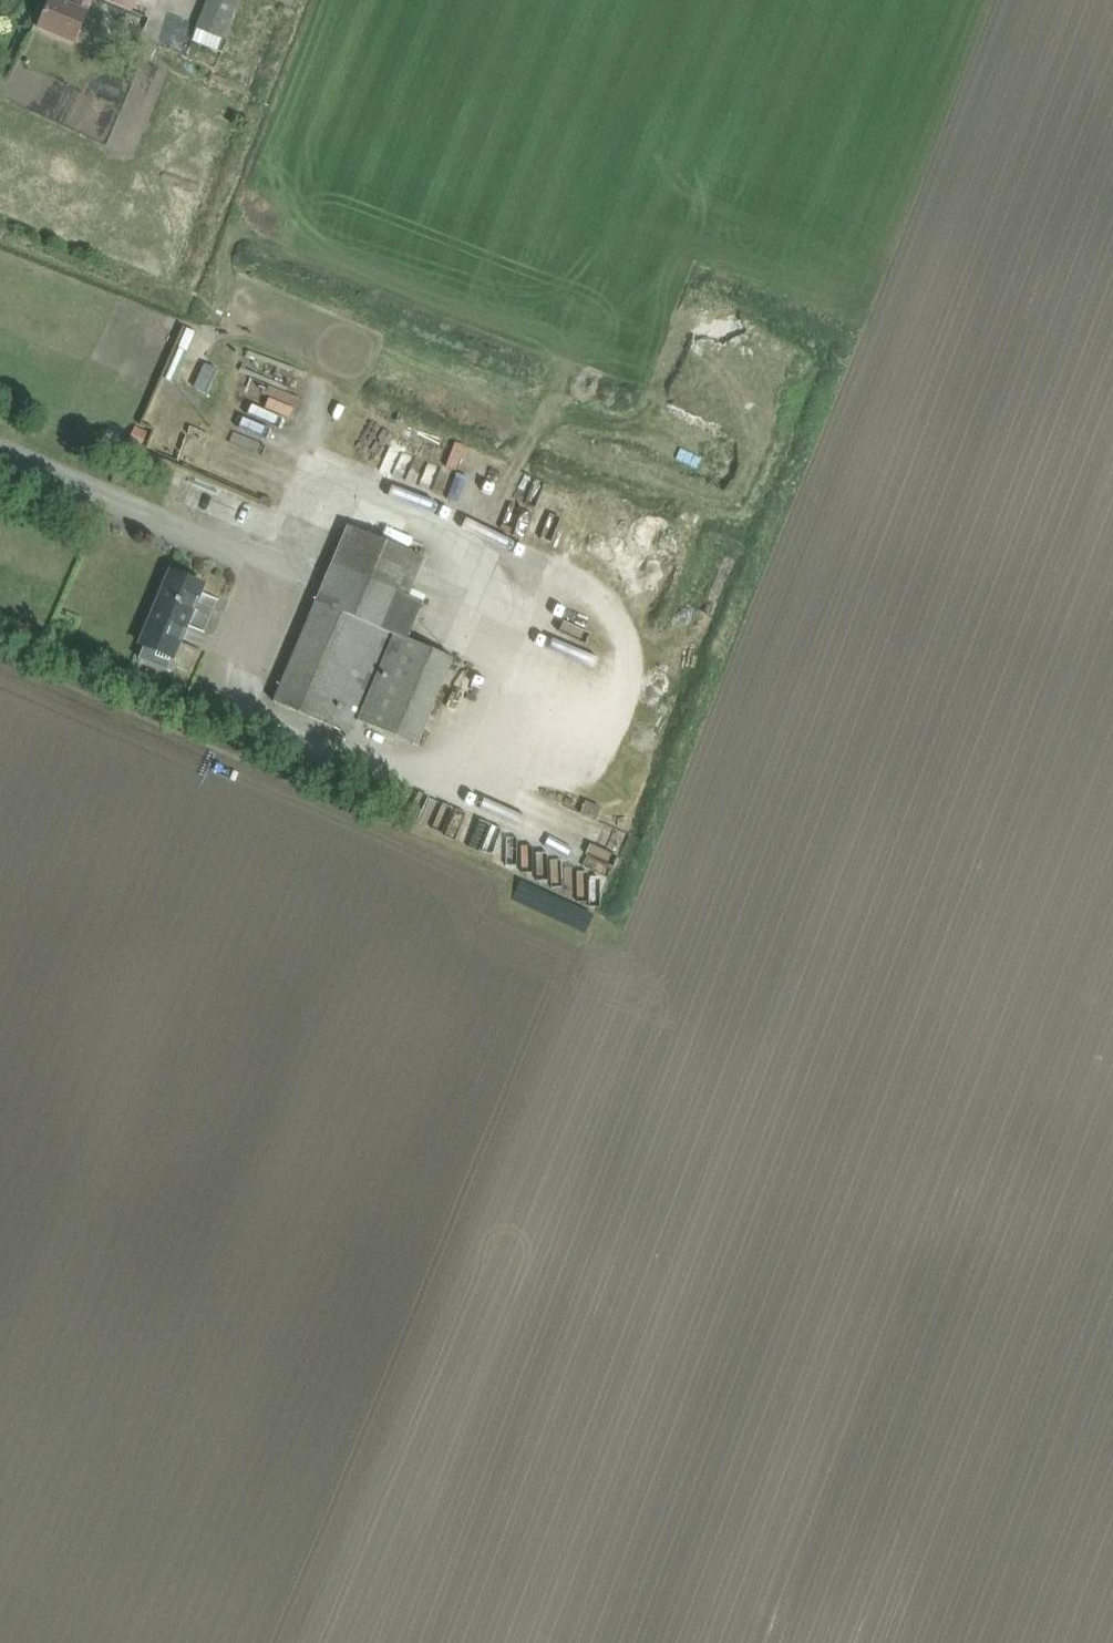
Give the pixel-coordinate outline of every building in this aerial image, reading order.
[(58,36),(73,42),(91,0),(75,0),(73,6),(59,0),(49,0),(37,27),(58,36)] [(130,10),(134,0),(105,0),(130,10)] [(196,28),(222,39),(238,0),(207,0),(196,28)] [(136,426),(129,441),(142,447),(149,432),(136,426)] [(273,703),(349,735),(356,720),(417,746),(453,661),(407,641),(426,596),(412,591),(426,559),(348,526),(273,703)] [(169,659),(192,607),(201,587),(168,572),(136,645),(169,659)] [(31,651),(38,637),(26,631),(19,645),(31,651)] [(595,752),(602,731),(558,716),(548,747),(560,751),(562,745),(578,751),(579,747),(595,752)] [(587,800),(581,813),(596,820),(602,806),(587,800)] [(608,871),(614,854),(588,844),(581,862),(608,871)] [(599,895),(598,877),(576,878),(577,896),(599,895)]
